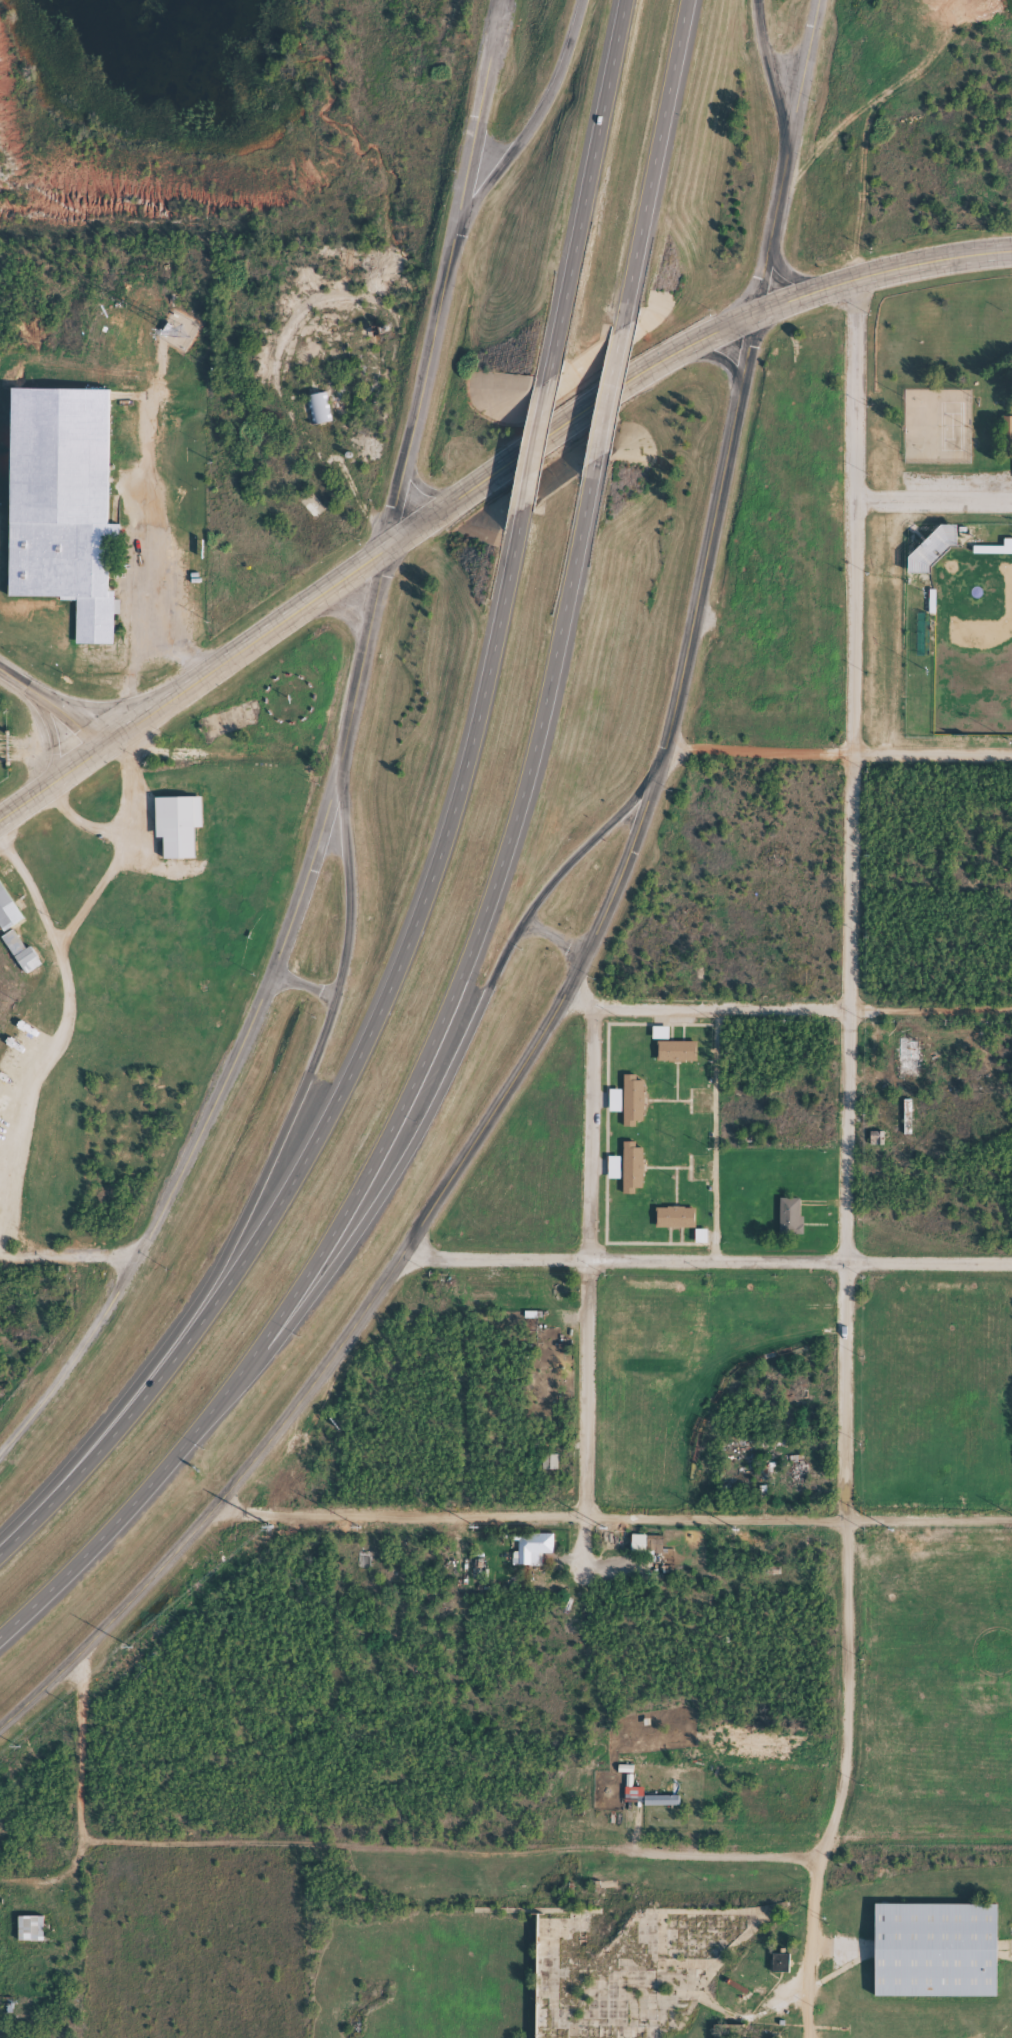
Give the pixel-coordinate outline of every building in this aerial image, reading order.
[(110,396),(12,395),(9,605),(76,606),(76,651),(113,652),(113,622),(119,622),(120,607),(114,607),(114,598),(108,598),(109,556),(118,556),(118,532),(109,531),(110,396)] [(309,402),(312,432),(330,430),(326,400),(309,402)] [(958,532),(944,531),(910,565),(909,580),(928,581),(928,575),(950,554),(957,554),(958,532)] [(165,867),(196,866),(195,836),(202,836),(201,804),(156,805),(157,845),(164,845),(165,867)] [(24,926),(0,889),(0,934),(4,940),(24,926)] [(40,973),(30,954),(25,957),(14,937),(2,943),(23,982),(40,973)] [(669,1048),(670,1035),(653,1034),(653,1047),(669,1048)] [(919,1083),(918,1046),(899,1046),(899,1069),(901,1069),(901,1083),(919,1083)] [(697,1070),(698,1050),(658,1049),(657,1069),(697,1070)] [(624,1083),(624,1135),(636,1135),(636,1128),(645,1128),(645,1088),(637,1089),(636,1083),(624,1083)] [(622,1120),(622,1097),(610,1097),(609,1119),(622,1120)] [(644,1156),(636,1156),(636,1150),(624,1150),(623,1200),(643,1200),(644,1156)] [(622,1164),(609,1164),(608,1187),(621,1187),(622,1164)] [(800,1207),(780,1206),(779,1242),(803,1242),(804,1225),(800,1225),(800,1207)] [(695,1236),(696,1216),(656,1215),(656,1235),(695,1236)] [(707,1237),(695,1238),(695,1251),(707,1251),(707,1237)] [(553,1543),(517,1543),(517,1561),(512,1561),(512,1573),(539,1574),(539,1562),(553,1562),(553,1543)] [(631,1560),(662,1561),(662,1544),(632,1543),(631,1560)] [(680,1803),(644,1803),(644,1813),(680,1813),(680,1803)] [(877,2005),(1000,2004),(999,1911),(877,1912),(877,2005)] [(18,1948),(44,1949),(44,1924),(19,1924),(18,1948)] [(790,1980),(790,1962),(772,1961),(772,1980),(790,1980)]
